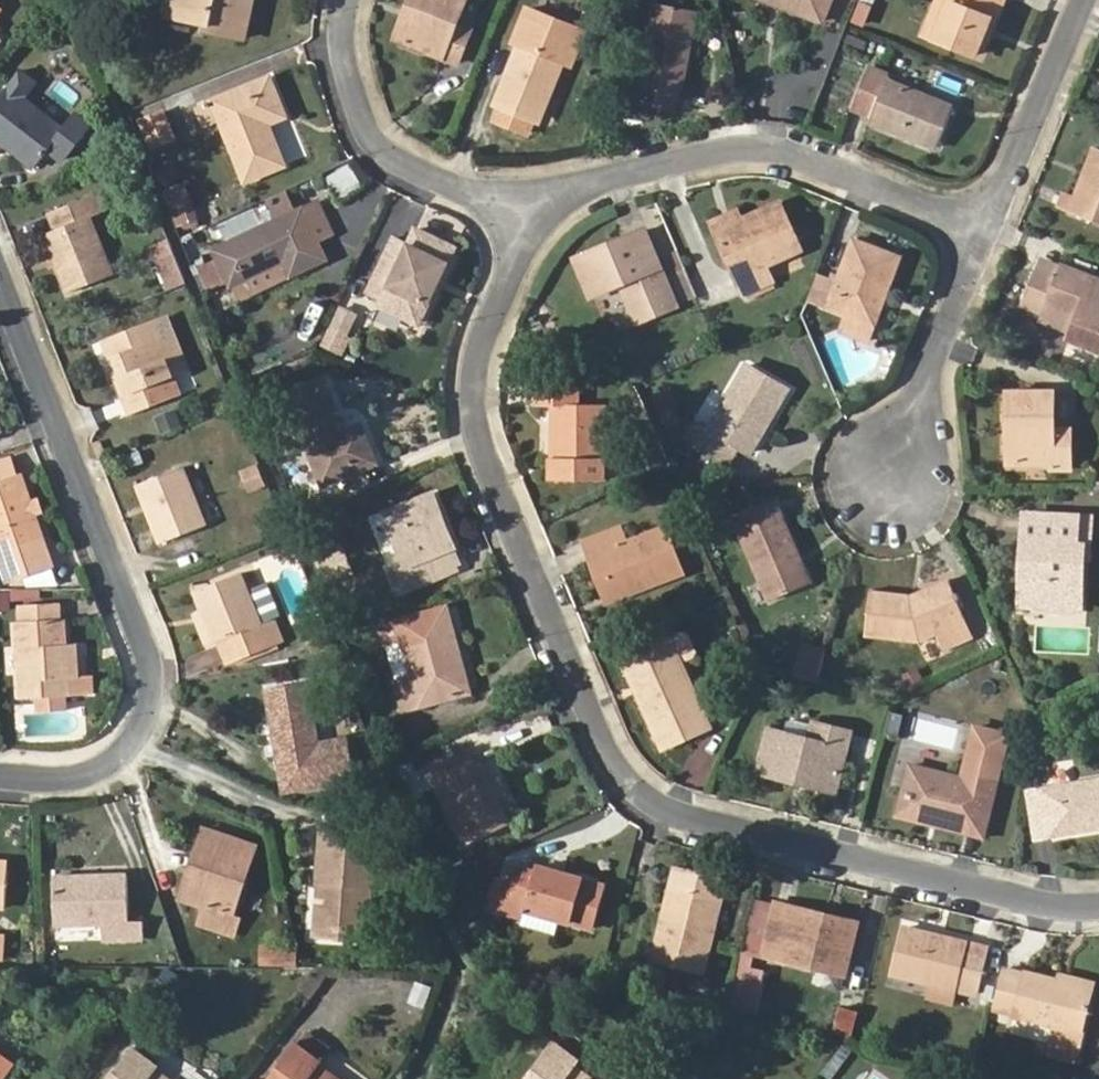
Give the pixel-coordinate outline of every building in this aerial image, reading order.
[(167,14),(206,22),(205,30),(243,38),(251,0),(171,0),(167,14)] [(405,41),(458,61),(471,30),(456,24),(466,0),(411,0),(408,8),(417,11),(405,41)] [(782,5),(823,21),(832,0),(784,0),(782,5)] [(938,39),(952,3),(944,0),(943,0),(929,34),(938,39)] [(938,39),(979,55),(993,20),(998,22),(1007,0),(944,0),(952,3),(938,39)] [(656,1),(640,79),(642,80),(638,101),(677,109),(681,87),(684,88),(698,9),(656,1)] [(396,37),(405,41),(417,11),(408,8),(396,37)] [(573,65),(586,32),(528,9),(515,42),(521,44),(497,103),(542,121),(565,62),(573,65)] [(993,20),(979,55),(984,57),(998,22),(993,20)] [(854,103),(873,112),(870,118),(937,145),(952,106),(888,78),(890,74),(869,65),(854,103)] [(9,147),(14,141),(18,145),(14,150),(36,167),(50,150),(63,160),(90,127),(76,116),(65,130),(24,97),(34,83),(20,72),(0,97),(0,140),(9,147)] [(194,106),(202,127),(221,119),(244,179),(283,164),(267,123),(285,115),(269,76),(194,106)] [(177,137),(163,105),(135,118),(149,149),(177,137)] [(14,141),(9,147),(14,150),(18,145),(14,141)] [(1080,213),(1098,220),(1098,146),(1089,171),(1096,173),(1080,213)] [(333,196),(357,188),(349,163),(325,170),(333,196)] [(1064,206),(1080,213),(1096,173),(1089,171),(1079,194),(1070,191),(1064,206)] [(284,190),(265,199),(276,221),(296,212),(284,190)] [(59,264),(68,290),(112,273),(90,216),(103,211),(96,193),(49,211),(55,229),(47,233),(59,264)] [(741,221),(718,231),(743,292),(773,280),(765,263),(800,248),(781,205),(741,221)] [(228,277),(230,282),(285,258),(292,272),(326,259),(303,209),(296,212),(276,221),(216,249),(218,254),(228,277)] [(714,222),(718,231),(741,221),(738,212),(714,222)] [(630,239),(579,261),(592,296),(621,283),(638,321),(677,304),(645,228),(628,235),(630,239)] [(393,238),(368,290),(384,297),(379,306),(418,324),(453,249),(415,230),(408,245),(393,238)] [(53,267),(59,264),(47,233),(41,235),(53,267)] [(577,257),(579,261),(630,239),(628,235),(577,257)] [(881,294),(888,296),(902,257),(857,239),(841,281),(821,274),(812,299),(848,313),(870,321),(881,294)] [(159,256),(172,288),(187,281),(175,250),(159,256)] [(228,277),(218,254),(201,261),(211,285),(228,277)] [(285,258),(230,282),(237,297),(292,272),(285,258)] [(1045,309),(1047,303),(1080,315),(1075,329),(1071,336),(1098,348),(1098,278),(1062,263),(1059,271),(1039,263),(1025,301),(1045,309)] [(871,340),(888,296),(881,294),(870,321),(848,313),(842,329),(871,340)] [(1047,303),(1045,309),(1043,315),(1075,329),(1080,315),(1047,303)] [(340,355),(357,313),(335,304),(318,345),(340,355)] [(155,318),(163,338),(157,340),(172,375),(178,373),(190,368),(168,313),(155,318)] [(105,338),(117,369),(120,368),(138,411),(179,394),(172,375),(157,340),(163,338),(155,318),(105,338)] [(714,431),(735,442),(750,451),(787,387),(747,364),(712,428),(699,422),(697,425),(693,422),(686,435),(706,446),(714,431)] [(120,368),(117,369),(114,370),(130,414),(138,411),(120,368)] [(287,394),(324,483),(377,462),(361,425),(347,431),(325,379),(287,394)] [(557,405),(556,457),(553,456),(553,479),(605,479),(606,406),(578,405),(577,384),(538,384),(538,404),(557,405)] [(1018,427),(1013,428),(1011,462),(1055,463),(1055,469),(1073,469),(1074,431),(1057,430),(1058,392),(1015,391),(1013,414),(1018,414),(1018,427)] [(727,458),(735,442),(714,431),(706,446),(727,458)] [(18,475),(13,459),(0,463),(0,481),(18,475)] [(245,492),(263,487),(256,464),(238,469),(245,492)] [(141,483),(163,541),(207,524),(195,494),(184,466),(141,483)] [(6,549),(15,575),(50,563),(20,474),(18,475),(0,481),(0,552),(6,549)] [(207,489),(195,494),(205,520),(217,516),(207,489)] [(434,493),(424,496),(433,520),(444,516),(434,493)] [(433,520),(424,496),(386,512),(407,566),(391,572),(401,593),(458,569),(456,562),(462,560),(444,516),(433,520)] [(736,515),(772,597),(811,581),(775,499),(736,515)] [(1025,532),(1023,568),(1030,568),(1028,603),(1081,606),(1085,544),(1079,543),(1080,516),(1028,513),(1027,532),(1025,532)] [(585,541),(600,578),(607,575),(614,591),(634,582),(638,590),(684,571),(666,526),(626,541),(620,526),(585,541)] [(1030,568),(1023,568),(1021,603),(1028,603),(1030,568)] [(205,608),(217,640),(237,631),(247,655),(282,640),(260,586),(247,592),(240,573),(198,590),(205,608)] [(607,575),(600,578),(610,602),(638,590),(634,582),(614,591),(607,575)] [(950,578),(912,594),(912,602),(916,602),(953,585),(950,578)] [(912,602),(912,594),(871,590),(866,634),(919,641),(937,634),(944,650),(975,636),(959,599),(963,598),(960,590),(956,592),(953,585),(916,602),(912,602)] [(18,604),(19,620),(62,619),(62,602),(18,604)] [(207,644),(217,640),(205,608),(194,613),(207,644)] [(456,659),(461,658),(447,608),(383,625),(387,642),(404,637),(414,675),(397,679),(404,708),(469,690),(462,665),(458,666),(456,659)] [(72,678),(69,644),(66,644),(64,618),(62,619),(19,620),(17,620),(21,698),(69,696),(69,679),(72,678)] [(669,636),(681,664),(697,657),(699,652),(690,632),(683,631),(669,636)] [(624,655),(665,745),(708,725),(681,664),(669,636),(669,635),(624,655)] [(795,640),(789,675),(816,679),(821,644),(795,640)] [(76,644),(69,644),(72,678),(79,678),(76,644)] [(307,682),(268,689),(282,772),(301,769),(304,787),(355,779),(352,760),(321,765),(307,682)] [(799,775),(838,784),(852,732),(817,722),(812,739),(769,728),(758,771),(797,782),(799,775)] [(496,798),(490,783),(480,763),(475,766),(466,749),(425,769),(433,786),(438,784),(467,844),(509,824),(496,798)] [(918,768),(908,809),(941,818),(939,823),(984,835),(997,786),(918,768)] [(301,769),(282,772),(285,790),(304,787),(301,769)] [(836,792),(838,784),(799,775),(797,782),(836,792)] [(498,779),(490,783),(496,798),(505,793),(498,779)] [(1052,833),(1098,826),(1098,780),(1045,789),(1052,833)] [(941,818),(908,809),(906,815),(939,823),(941,818)] [(324,825),(318,882),(321,882),(316,935),(366,939),(371,886),(373,886),(378,830),(324,825)] [(197,870),(187,899),(206,906),(200,923),(233,933),(240,916),(234,912),(257,847),(206,829),(192,868),(197,870)] [(515,883),(506,910),(524,914),(526,908),(559,918),(590,927),(603,884),(538,865),(535,872),(520,868),(515,883)] [(673,914),(666,912),(654,960),(701,971),(724,876),(678,866),(672,887),(679,888),(673,914)] [(182,897),(187,899),(197,870),(192,868),(182,897)] [(118,924),(130,924),(127,874),(52,877),(56,925),(102,924),(104,940),(118,939),(118,924)] [(490,905),(506,910),(515,883),(498,878),(490,905)] [(672,887),(666,912),(673,914),(679,888),(672,887)] [(764,954),(776,903),(755,899),(742,949),(764,954)] [(776,903),(764,954),(845,974),(857,921),(777,902),(776,903)] [(526,908),(524,914),(522,922),(555,931),(559,918),(526,908)] [(143,923),(130,924),(118,924),(118,939),(144,938),(143,923)] [(905,928),(894,974),(935,984),(953,989),(978,995),(988,948),(905,928)] [(1094,990),(1058,980),(1026,972),(1025,974),(1005,968),(994,1008),(1015,1013),(1056,1024),(1051,1042),(1080,1050),(1094,990)] [(1060,974),(1058,980),(1094,990),(1095,983),(1060,974)] [(412,982),(406,1004),(422,1008),(428,986),(412,982)] [(953,989),(935,984),(932,998),(951,1002),(953,989)] [(848,1039),(855,1010),(834,1005),(827,1035),(848,1039)] [(1015,1013),(1011,1031),(1051,1042),(1056,1024),(1015,1013)] [(296,1041),(293,1045),(317,1063),(321,1058),(296,1041)] [(549,1047),(573,1066),(577,1060),(553,1042),(549,1047)] [(270,1078),(334,1078),(315,1065),(317,1063),(293,1045),(270,1078)] [(130,1051),(154,1068),(158,1064),(134,1046),(130,1051)] [(571,1068),(573,1066),(549,1047),(526,1078),(585,1078),(571,1068)] [(153,1071),(154,1068),(130,1051),(110,1078),(164,1078),(153,1071)] [(0,1059),(0,1077),(9,1065),(0,1059)]
